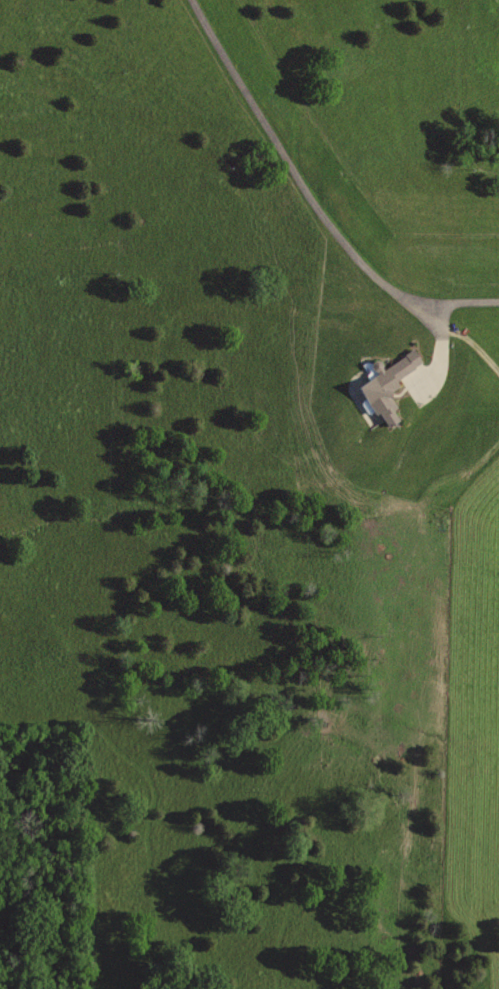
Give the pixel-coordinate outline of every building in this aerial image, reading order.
[(353,385),(379,430),(395,420),(390,410),(394,408),(385,393),(396,386),(392,380),(419,364),(411,351),(353,385)]
